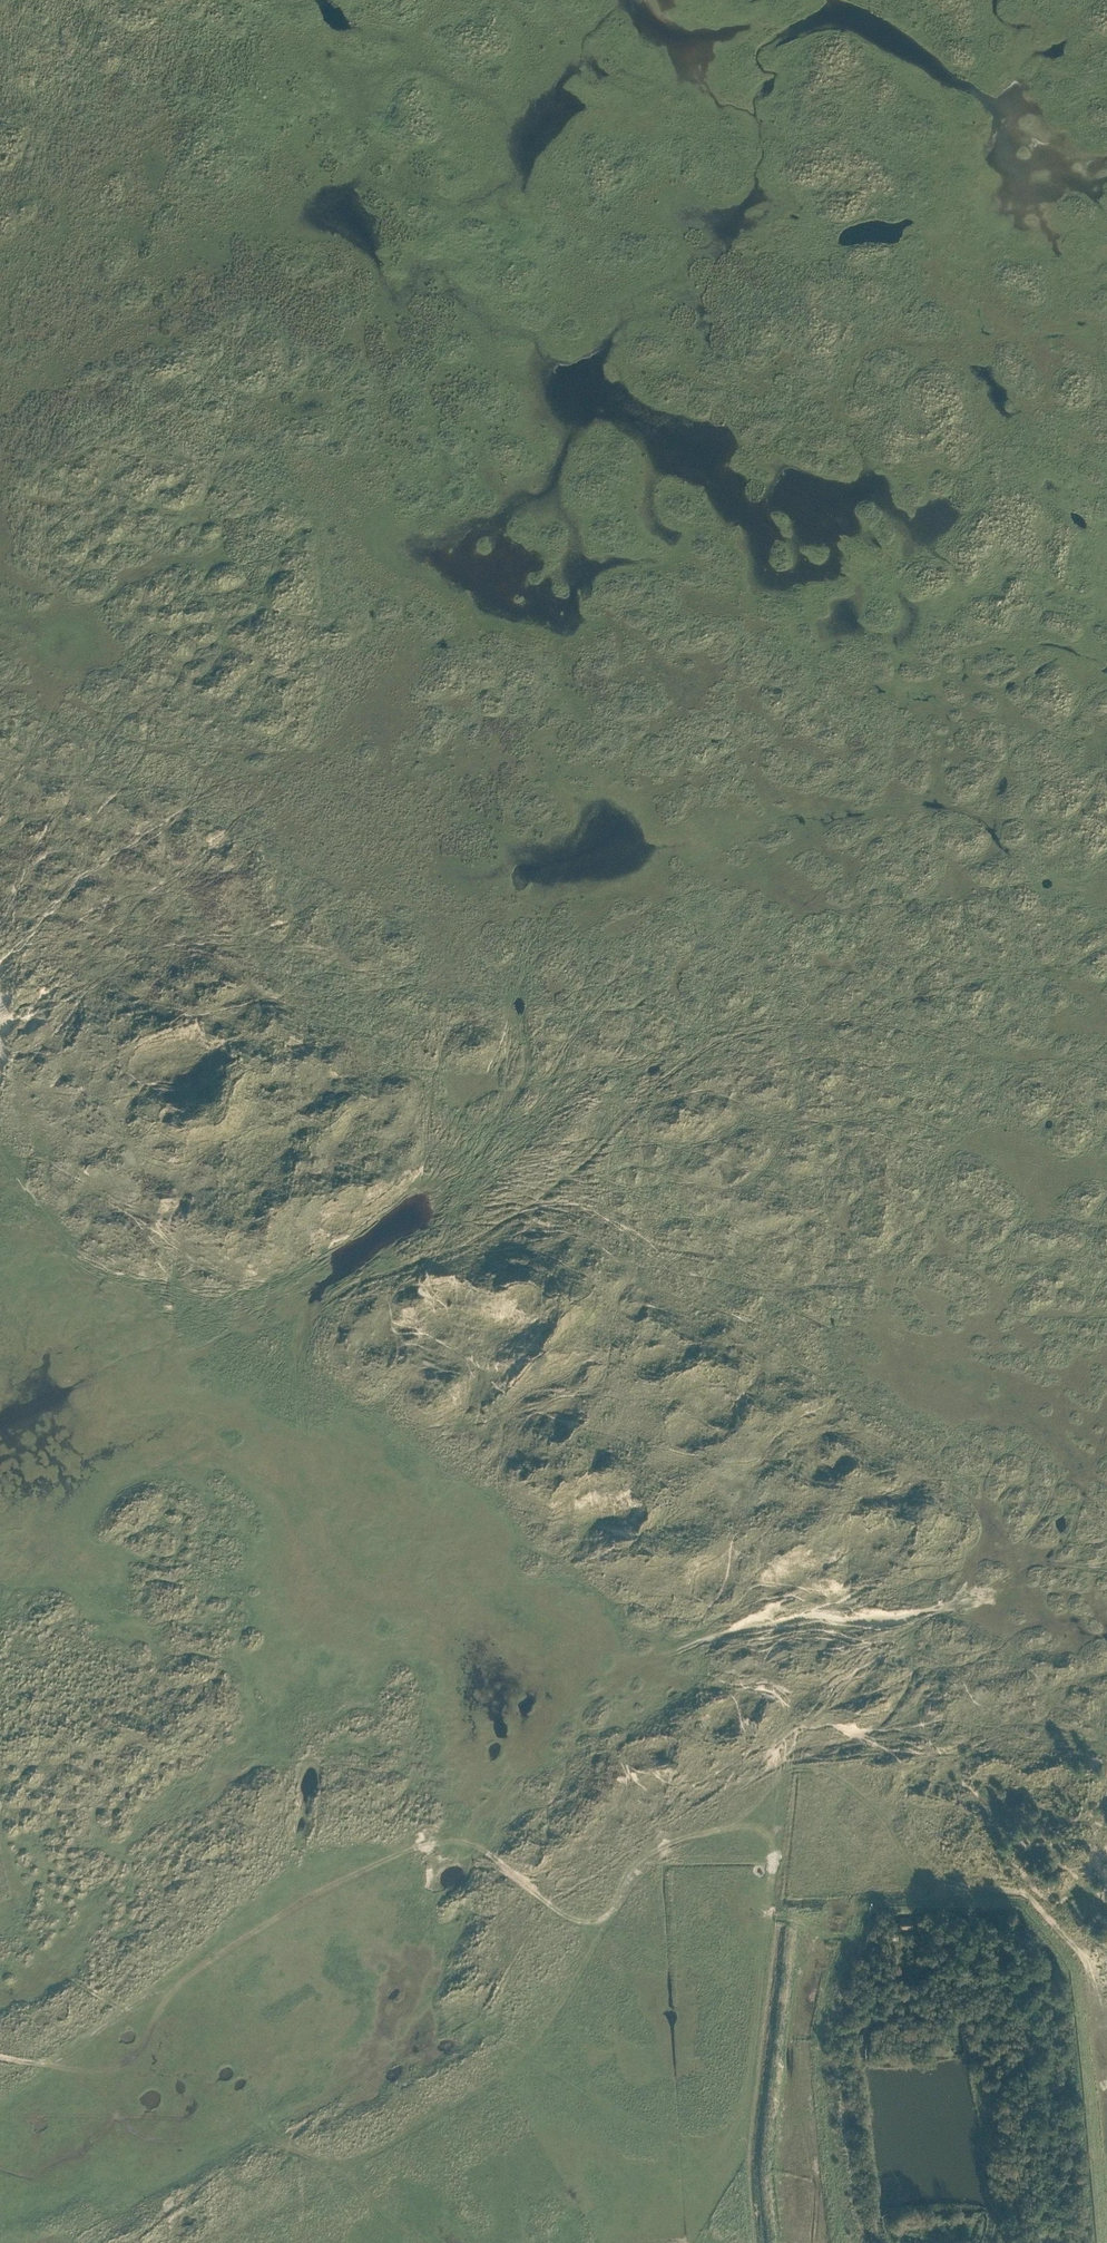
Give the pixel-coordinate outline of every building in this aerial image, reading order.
[(899,1928),(912,1928),(912,1917),(899,1917),(899,1928)]
